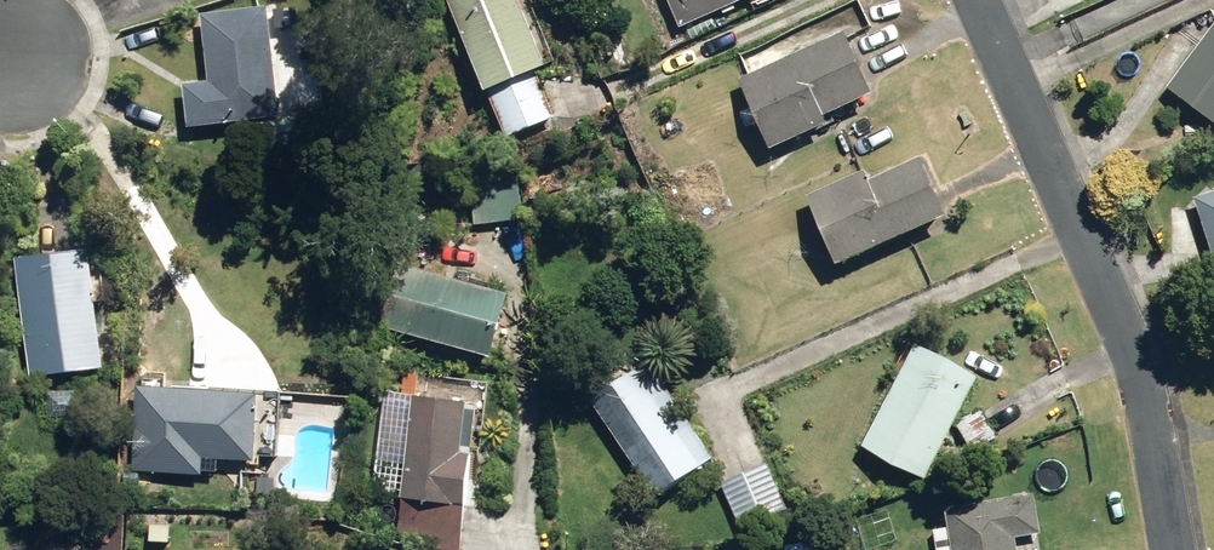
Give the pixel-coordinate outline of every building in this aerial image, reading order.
[(517,134),(560,115),(540,69),(556,62),(528,0),(465,0),(503,85),(495,87),(517,134)] [(677,29),(741,0),(665,0),(677,29)] [(192,82),(197,125),(289,114),(275,3),(208,11),(216,79),(192,82)] [(1166,89),(1213,124),(1213,24),(1166,89)] [(735,77),(767,148),(827,123),(822,114),(870,93),(842,30),(735,77)] [(800,200),(832,269),(942,219),(915,161),(862,185),(857,174),(800,200)] [(1195,197),(1213,256),(1213,191),(1195,197)] [(25,255),(37,374),(114,366),(102,247),(25,255)] [(389,325),(502,355),(519,292),(406,262),(389,325)] [(858,448),(923,482),(976,378),(911,345),(858,448)] [(591,404),(653,501),(715,461),(653,364),(591,404)] [(284,455),(287,391),(145,384),(141,469),(211,472),(211,456),(266,459),(266,454),(284,455)] [(392,539),(457,547),(476,405),(410,397),(392,539)] [(955,428),(970,454),(995,440),(980,414),(955,428)] [(728,484),(748,528),(794,507),(775,463),(728,484)] [(132,487),(145,487),(145,472),(132,472),(132,487)] [(938,480),(943,492),(959,485),(954,473),(938,480)] [(944,511),(950,549),(1015,549),(1013,540),(1039,536),(1033,497),(944,511)]
